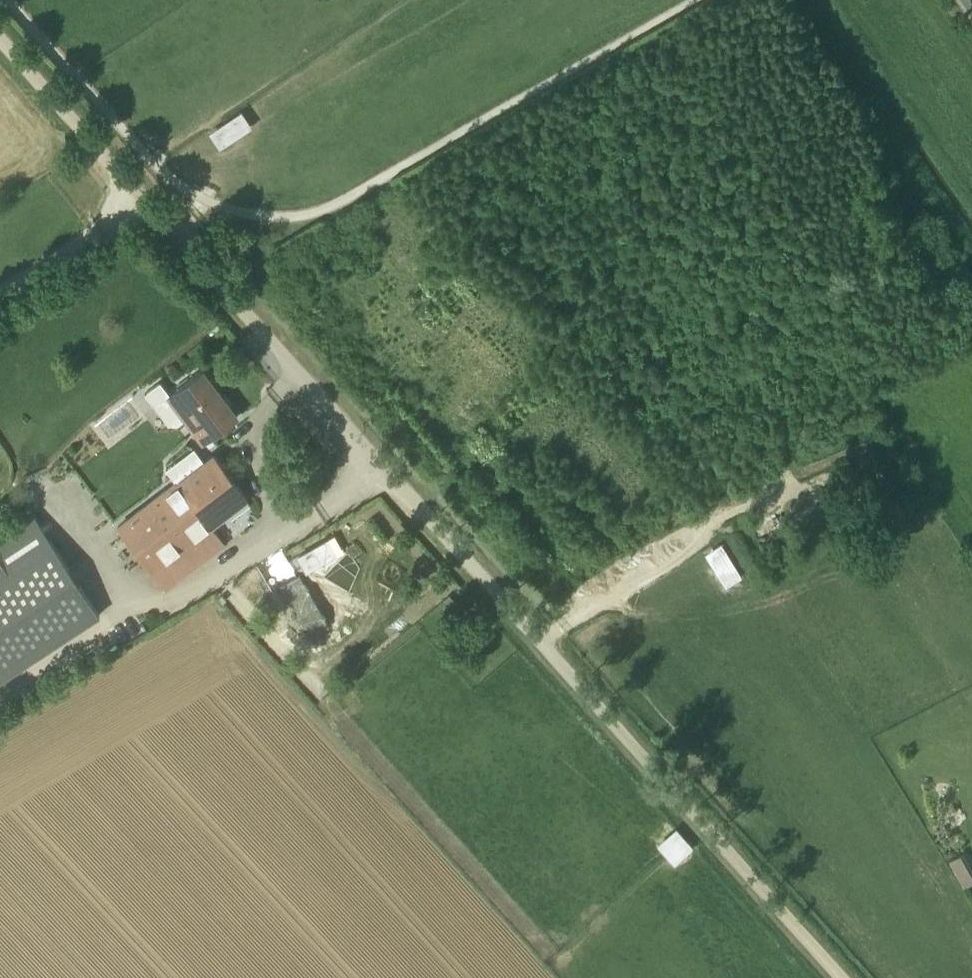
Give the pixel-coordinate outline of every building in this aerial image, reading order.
[(201,370),(167,396),(201,440),(234,415),(201,370)] [(217,451),(179,480),(212,522),(249,495),(217,451)] [(227,542),(212,522),(179,480),(179,479),(119,523),(167,587),(227,542)] [(34,514),(0,537),(0,680),(100,614),(34,514)] [(328,539),(312,548),(322,564),(337,555),(328,539)] [(670,861),(691,844),(675,825),(655,842),(670,861)] [(949,860),(957,873),(971,865),(963,852),(949,860)]
